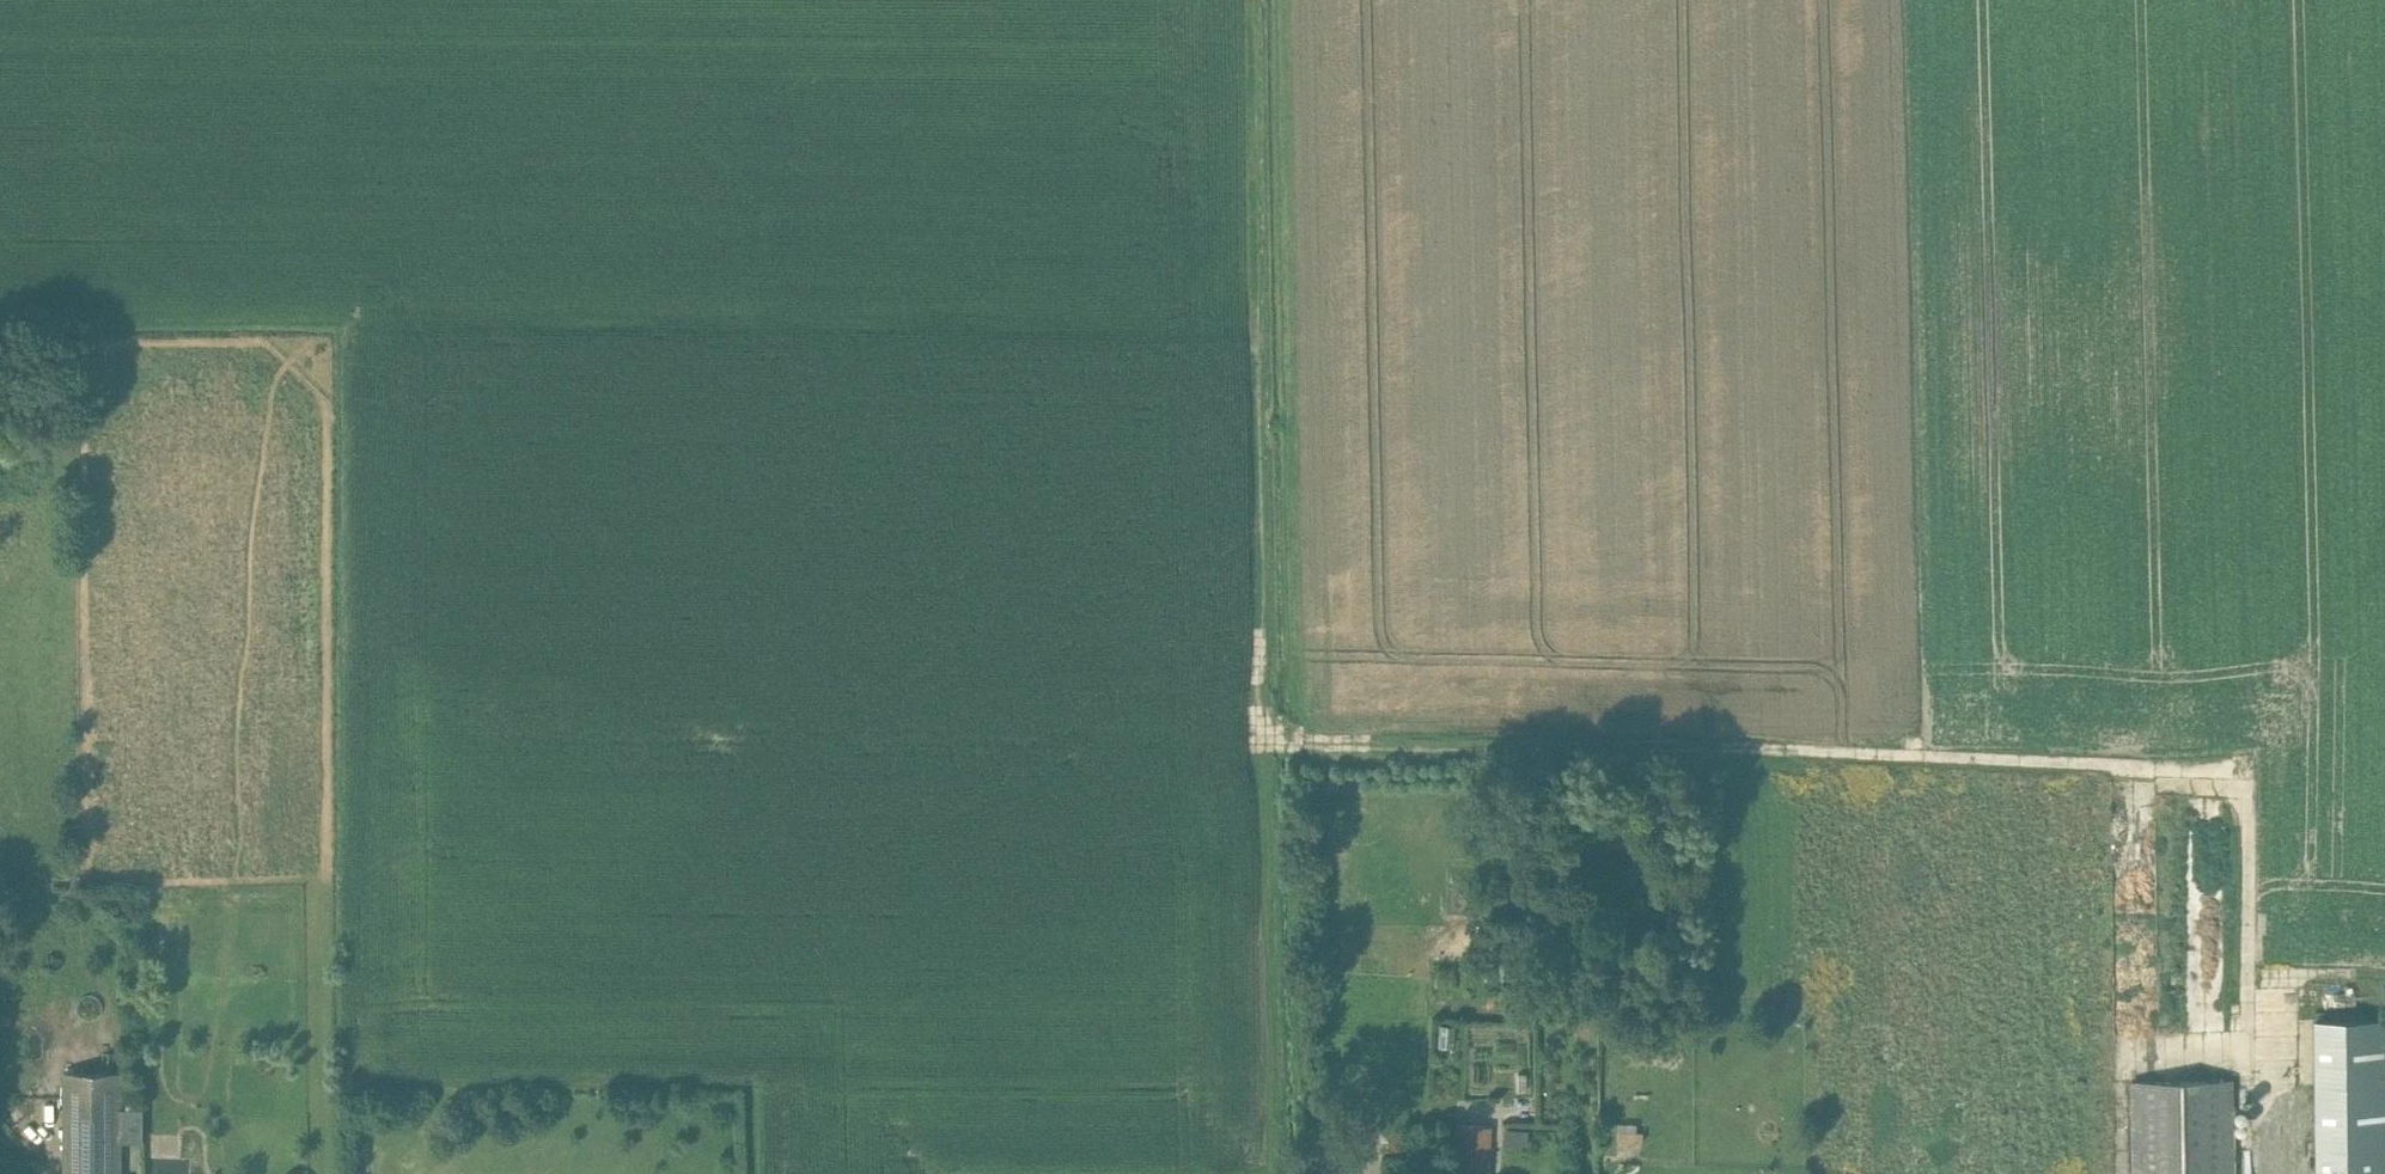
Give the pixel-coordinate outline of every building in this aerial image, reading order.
[(2313,1019),(2316,1173),(2384,1173),(2384,1018),(2313,1019)] [(122,1072),(65,1072),(65,1173),(121,1173),(122,1072)] [(2231,1080),(2132,1081),(2133,1173),(2233,1173),(2231,1080)] [(1455,1173),(1489,1173),(1491,1125),(1456,1124),(1455,1173)] [(1528,1147),(1529,1129),(1504,1128),(1503,1146),(1528,1147)] [(1618,1129),(1617,1151),(1640,1152),(1641,1130),(1618,1129)]
